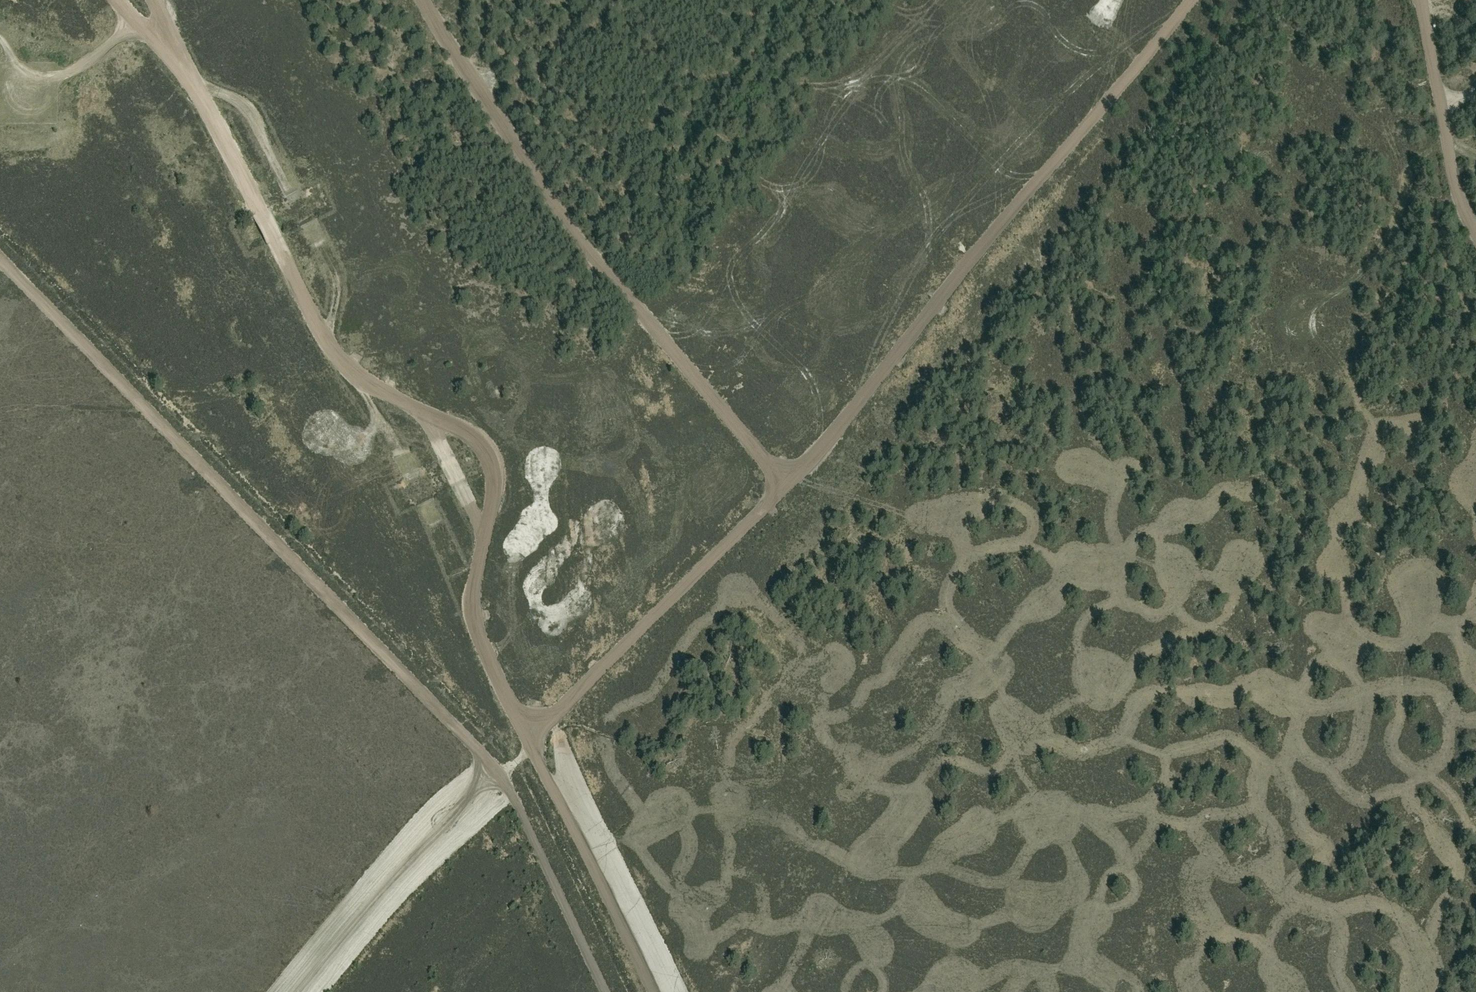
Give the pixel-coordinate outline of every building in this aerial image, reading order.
[(321,214),(304,220),(307,229),(324,223),(321,214)] [(285,231),(281,222),(277,224),(282,233),(285,231)]
